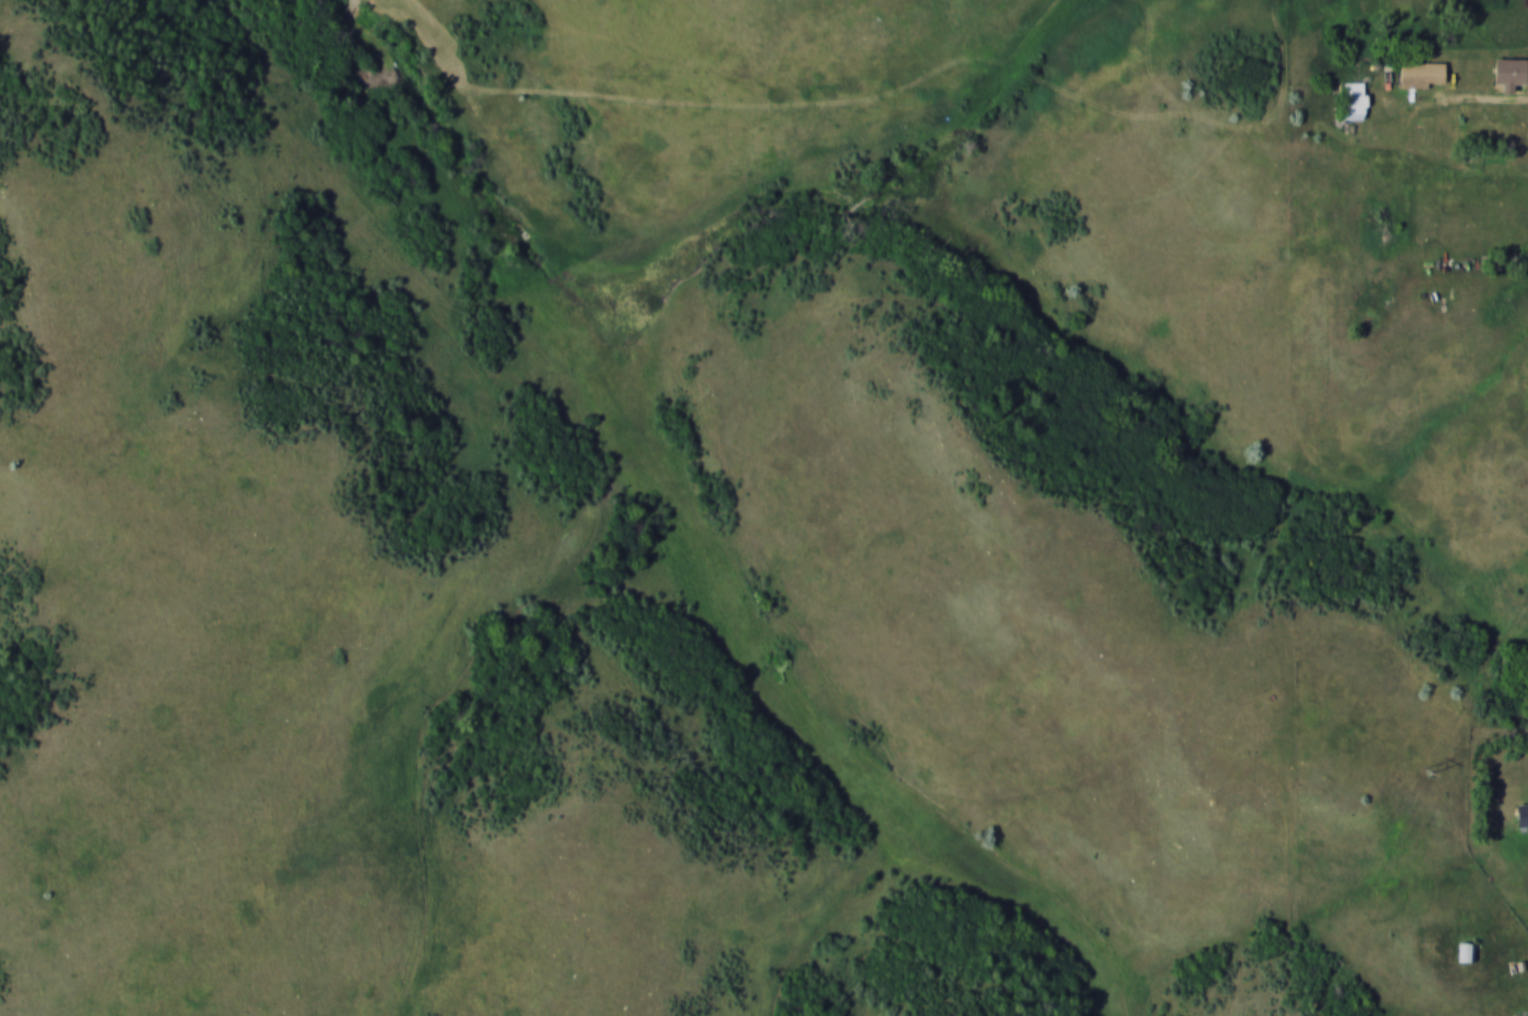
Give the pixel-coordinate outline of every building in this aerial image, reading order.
[(1493,58),(1494,91),(1514,91),(1514,82),(1527,82),(1527,58),(1493,58)] [(1399,86),(1445,86),(1445,61),(1399,61),(1399,86)] [(1366,119),(1366,82),(1342,82),(1342,119),(1366,119)] [(1516,802),(1517,827),(1527,826),(1527,802),(1516,802)] [(1473,941),(1458,941),(1458,961),(1473,961),(1473,941)]
